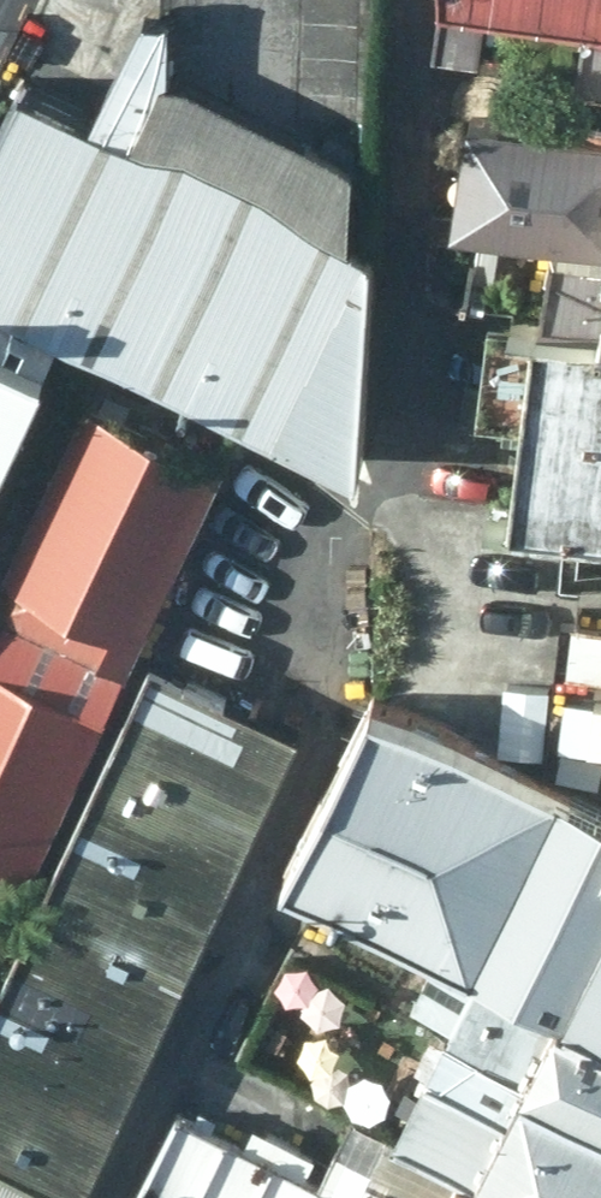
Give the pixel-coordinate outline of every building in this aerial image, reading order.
[(0,123),(0,267),(369,453),(383,243),(359,223),(359,154),(174,59),(174,0),(151,0),(102,101),(29,64),(0,123)] [(480,0),(444,0),(436,73),(480,79),(490,1),(480,0)] [(600,9),(600,0),(528,0),(600,9)] [(593,18),(585,74),(600,76),(600,19),(593,18)] [(474,104),(459,216),(600,236),(600,125),(474,104)] [(557,248),(549,304),(600,311),(600,255),(557,248)] [(549,304),(497,304),(487,400),(533,404),(521,499),(600,509),(600,311),(549,304)] [(62,335),(0,306),(0,468),(62,335)] [(94,393),(0,591),(0,940),(227,459),(94,393)] [(155,659),(0,993),(0,1158),(83,1197),(301,728),(155,659)] [(383,685),(295,859),(525,979),(600,829),(600,794),(383,685)] [(528,979),(600,1017),(600,834),(528,979)] [(492,963),(483,978),(441,956),(417,1002),(460,1022),(452,1037),(600,1112),(600,1019),(492,963)] [(452,1037),(438,1029),(422,1061),(436,1068),(425,1089),(411,1082),(401,1100),(415,1107),(397,1141),(508,1197),(600,1197),(600,1115),(452,1037)] [(294,1142),(257,1124),(252,1135),(188,1103),(140,1197),(266,1197),(294,1142)] [(266,1197),(382,1197),(407,1148),(356,1122),(334,1164),(294,1142),(266,1197)] [(464,1177),(453,1197),(503,1197),(464,1177)] [(397,1178),(387,1197),(435,1197),(397,1178)]
